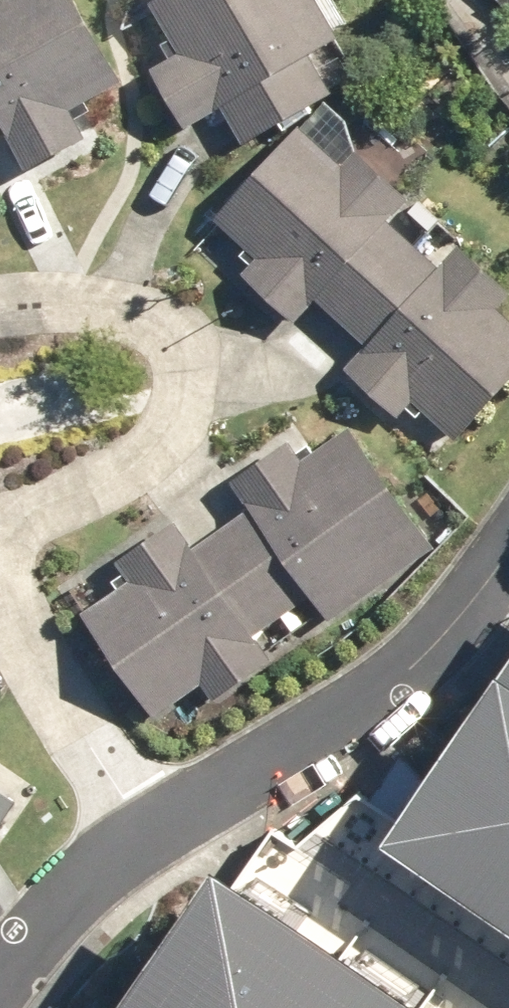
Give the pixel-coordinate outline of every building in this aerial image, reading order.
[(13,126),(32,163),(95,132),(79,99),(137,73),(115,5),(112,0),(0,0),(0,132),(13,126)] [(253,143),(338,93),(323,68),(363,45),(337,0),(176,0),(165,7),(194,55),(162,74),(193,126),(230,105),(253,143)] [(353,335),(426,255),(394,226),(415,204),(361,156),(348,170),(304,131),(220,226),(263,263),(248,281),(301,328),(322,306),(353,335)] [(426,255),(353,335),(372,351),(351,375),(403,421),(417,405),(462,446),(508,393),(508,320),(502,314),(508,306),(508,293),(464,254),(447,273),(426,255)] [(260,511),(231,531),(292,618),(320,597),(340,624),(443,551),(357,431),(313,463),(298,443),(240,484),(260,511)] [(265,638),(292,618),(231,531),(204,551),(186,524),(128,564),(141,582),(93,619),(165,720),(212,687),(224,704),(282,663),(265,638)] [(398,818),(508,894),(508,658),(398,818)] [(23,804),(0,788),(0,837),(23,804)] [(227,844),(116,1007),(469,1007),(227,844)]
